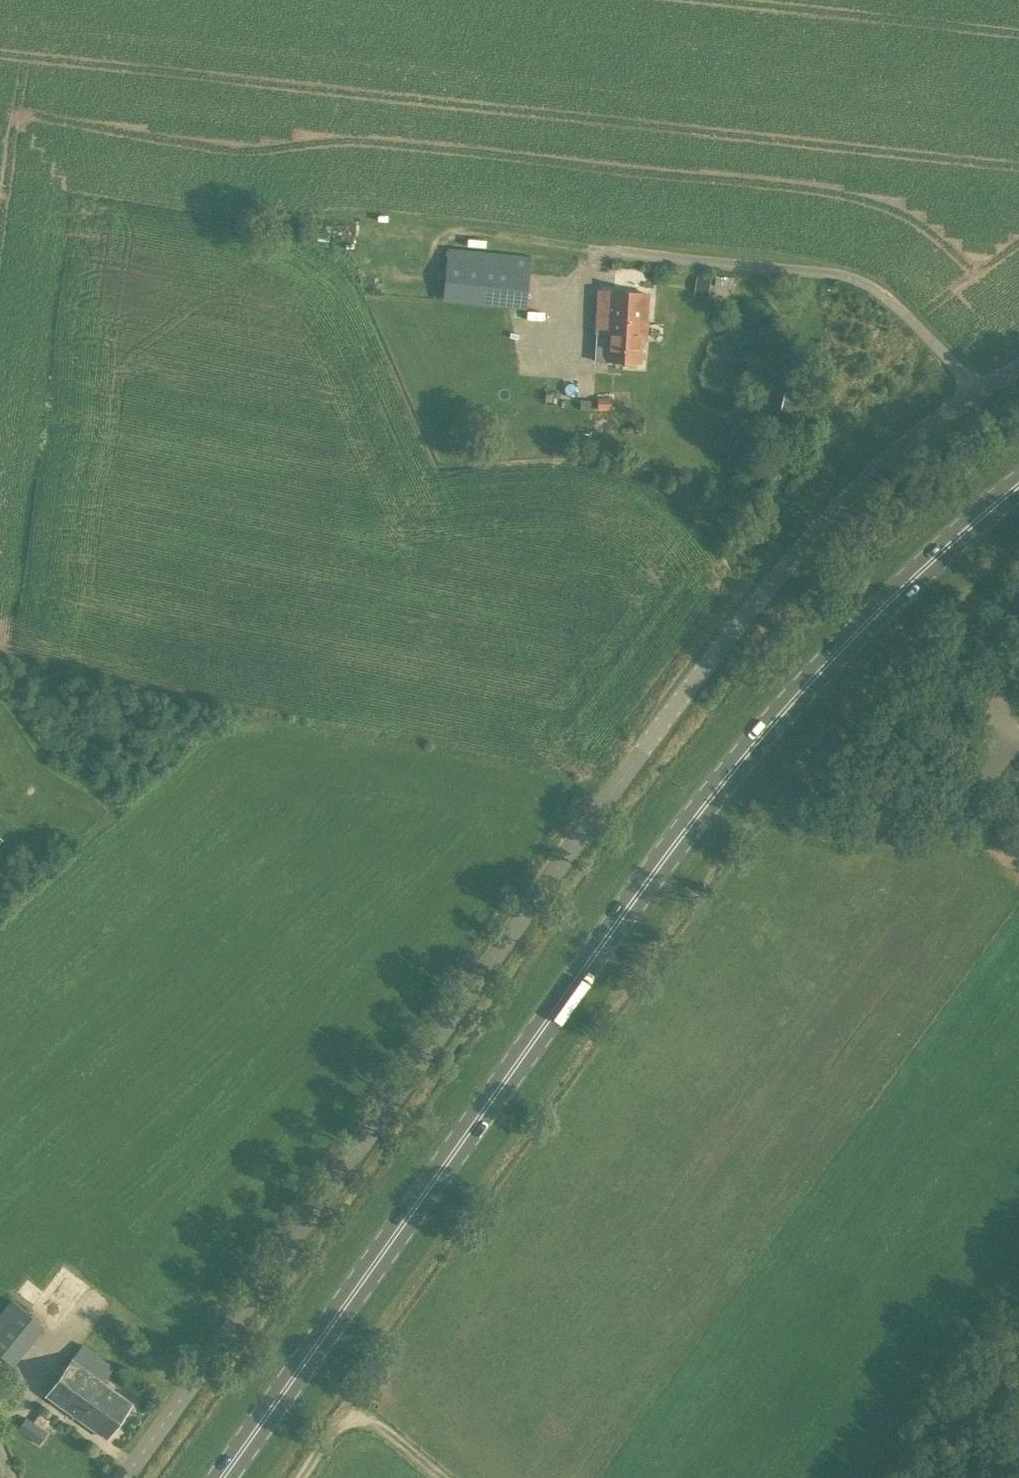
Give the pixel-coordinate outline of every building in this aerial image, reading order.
[(526,310),(531,256),(449,248),(443,301),(526,310)] [(597,319),(647,322),(648,293),(598,290),(597,319)] [(646,340),(647,322),(597,319),(596,331),(609,332),(607,360),(641,362),(642,340),(646,340)] [(802,423),(804,416),(801,415),(805,395),(784,391),(780,410),(785,411),(784,418),(802,423)] [(610,409),(610,397),(598,397),(598,408),(610,409)] [(46,1327),(11,1299),(0,1313),(0,1356),(14,1367),(46,1327)] [(83,1345),(72,1359),(46,1395),(106,1438),(132,1402),(103,1381),(114,1366),(83,1345)] [(17,1428),(39,1444),(48,1433),(26,1417),(17,1428)]
